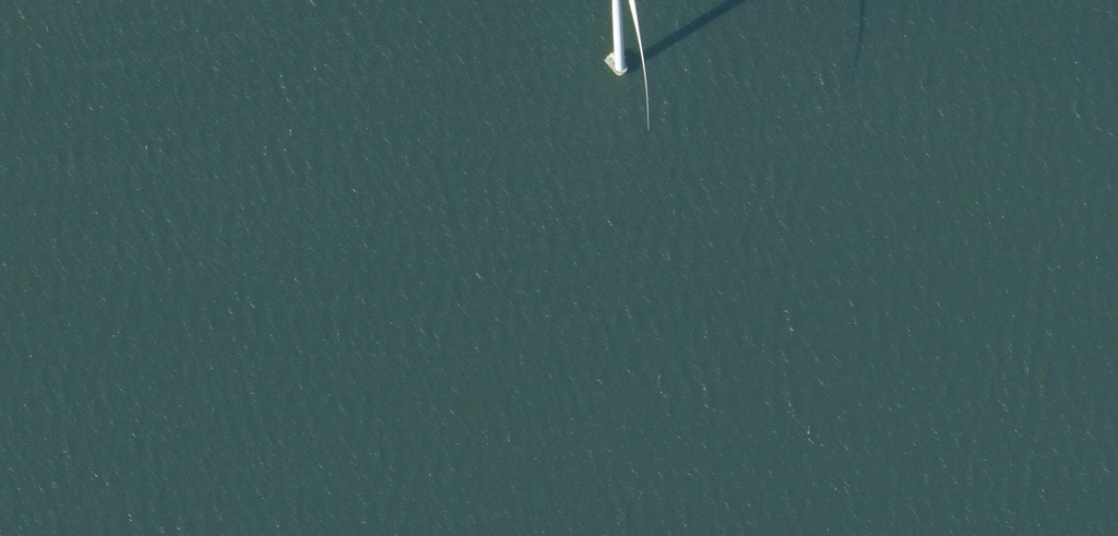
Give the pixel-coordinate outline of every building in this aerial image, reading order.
[(616,70),(615,71),(615,73),(616,74),(617,76),(618,76),(619,77),(621,77),(623,76),(624,76),(624,74),(625,73),(625,71),(624,70),(624,69),(622,67),(620,67),(619,67),(618,68),(617,69),(616,70)]
